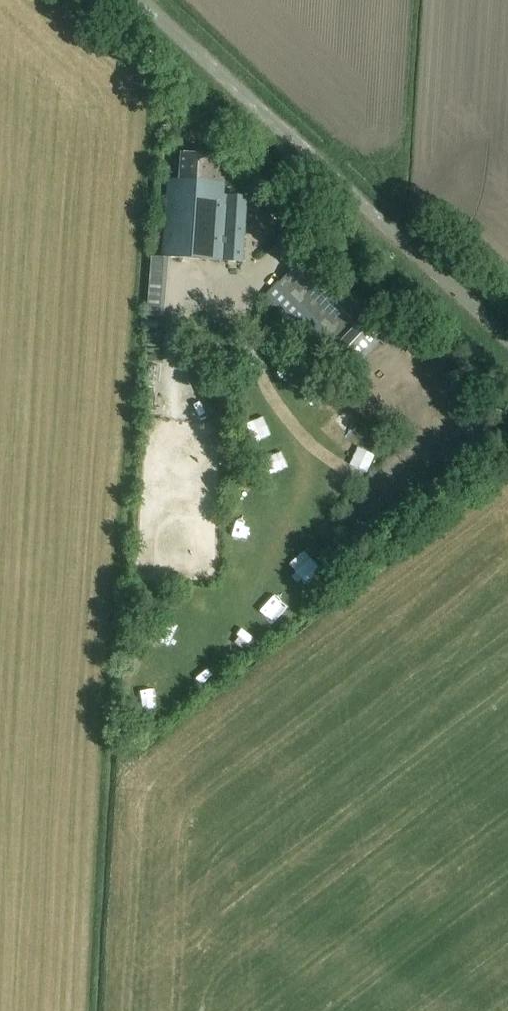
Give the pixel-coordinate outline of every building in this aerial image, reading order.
[(249,195),(225,193),(228,155),(183,152),(181,178),(169,177),(163,255),(244,261),(249,195)] [(386,347),(397,336),(371,310),(340,341),(362,362),(382,343),(386,347)]
